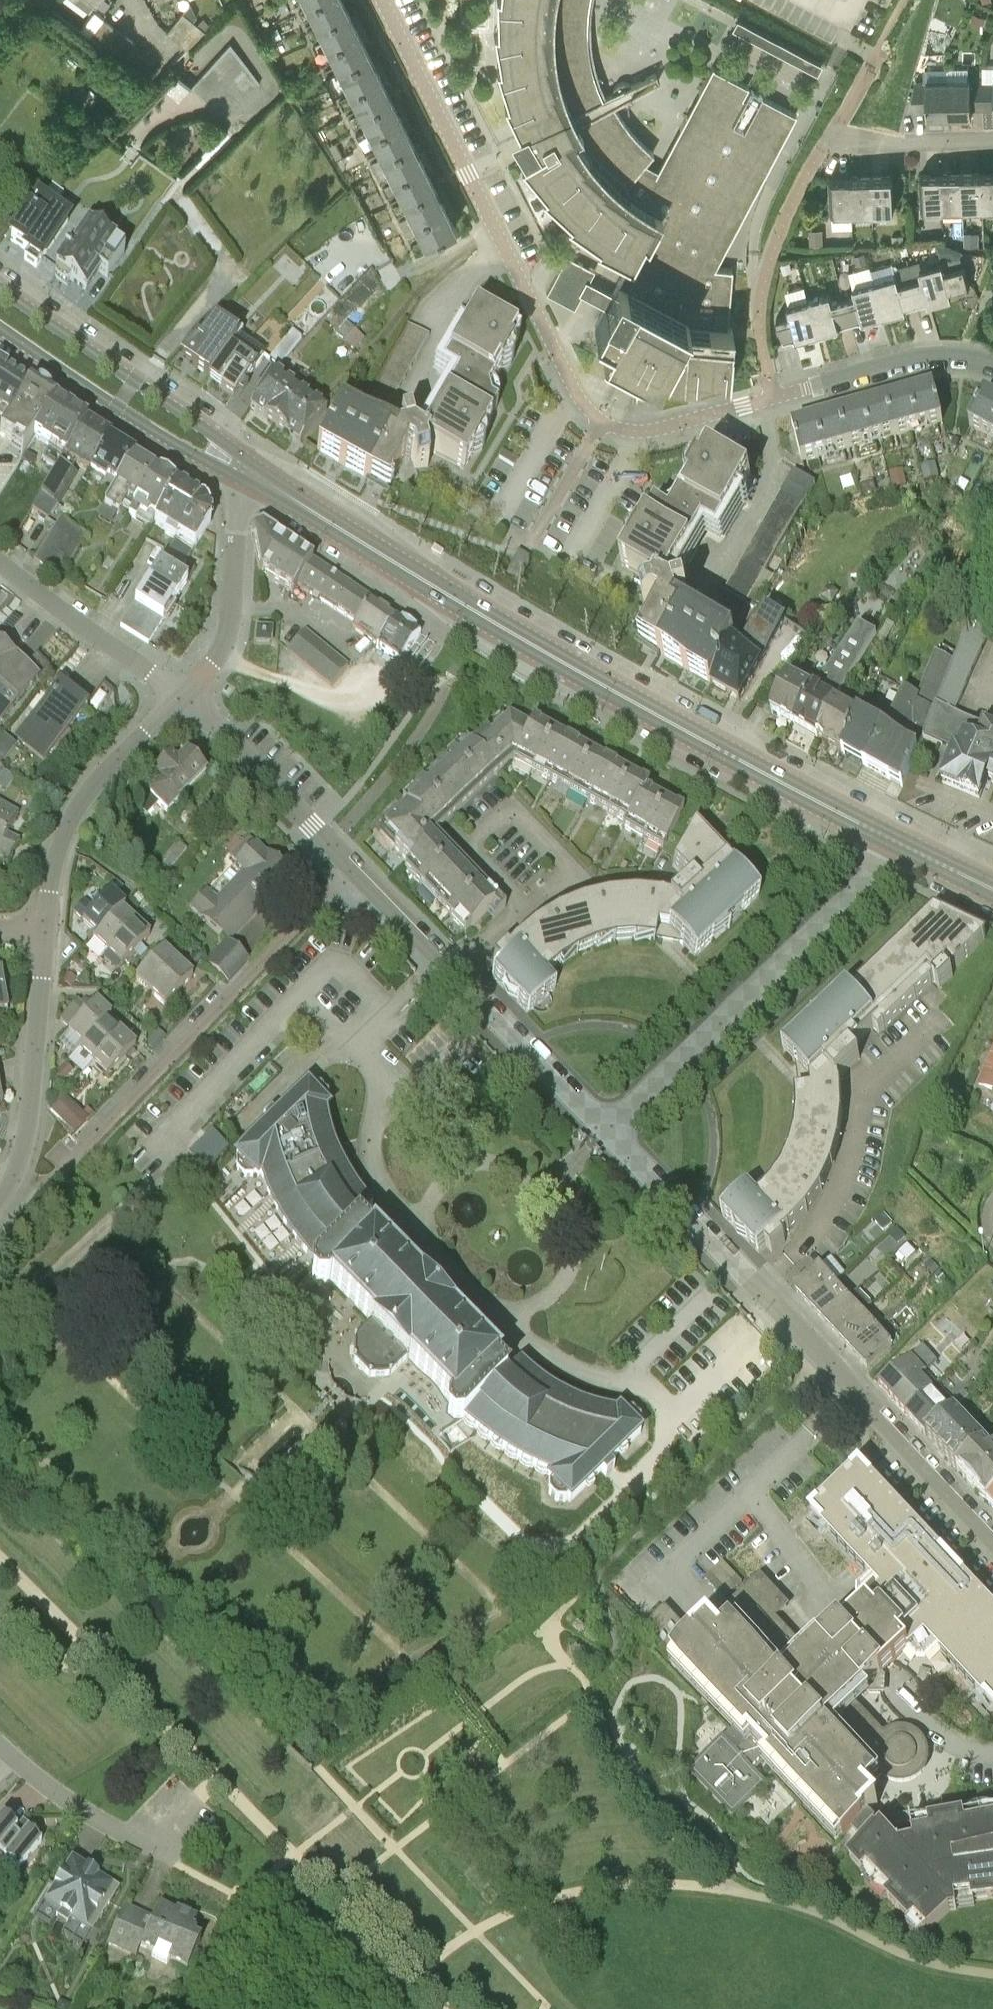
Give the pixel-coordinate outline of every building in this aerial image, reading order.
[(87,10),(94,1),(95,1),(96,0),(75,0),(87,10)] [(107,0),(97,0),(96,2),(104,8),(109,1),(107,0)] [(309,9),(326,0),(304,0),(309,9)] [(309,9),(316,23),(347,8),(343,0),(326,0),(309,9)] [(597,240),(595,243),(628,260),(715,266),(733,231),(796,113),(761,93),(712,65),(657,168),(645,161),(652,152),(653,151),(650,148),(644,143),(639,138),(634,133),(630,128),(625,122),(621,116),(617,110),(613,104),(614,103),(616,104),(618,105),(619,106),(621,107),(623,107),(625,107),(627,106),(629,106),(630,105),(632,104),(633,102),(634,101),(635,99),(636,97),(636,96),(636,95),(636,93),(659,79),(655,72),(631,83),(629,82),(627,82),(626,81),(624,81),(622,81),(620,81),(618,82),(616,83),(615,84),(614,86),(612,87),(612,89),(611,91),(611,93),(611,95),(611,97),(608,98),(601,84),(598,76),(598,75),(594,62),(592,53),(590,38),(590,26),(590,14),(592,1),(592,0),(495,0),(497,26),(493,26),(499,62),(495,63),(506,96),(502,97),(518,130),(510,134),(523,157),(521,159),(520,159),(544,188),(541,190),(568,216),(566,219),(597,240)] [(193,19),(198,15),(191,2),(183,11),(193,19)] [(354,22),(347,8),(316,23),(323,38),(354,22)] [(194,20),(183,11),(166,31),(177,40),(194,20)] [(972,13),(969,21),(983,25),(986,17),(972,13)] [(194,20),(203,28),(207,23),(201,16),(194,20)] [(88,38),(100,47),(115,27),(104,18),(88,38)] [(177,40),(184,47),(186,48),(204,29),(203,28),(194,20),(177,40)] [(354,22),(323,38),(330,52),(361,37),(354,22)] [(814,85),(825,62),(741,22),(737,31),(807,65),(800,78),(814,85)] [(115,27),(100,47),(109,55),(125,34),(115,27)] [(280,37),(276,28),(263,34),(266,43),(280,37)] [(109,55),(119,62),(135,42),(125,34),(109,55)] [(369,52),(361,37),(330,52),(337,67),(369,52)] [(376,66),(369,52),(337,67),(344,82),(376,66)] [(383,81),(376,66),(344,82),(351,96),(383,81)] [(917,80),(916,80),(908,110),(927,109),(927,115),(948,115),(947,79),(937,80),(937,71),(919,72),(917,80)] [(947,79),(948,115),(972,114),(972,108),(981,108),(981,78),(947,79)] [(981,108),(992,107),(992,78),(981,78),(981,108)] [(390,95),(383,81),(351,96),(359,111),(390,95)] [(120,82),(112,92),(118,97),(127,87),(120,82)] [(359,111),(366,125),(397,110),(390,95),(359,111)] [(404,124),(397,110),(366,125),(373,140),(404,124)] [(404,124),(373,140),(380,155),(412,139),(404,124)] [(419,153),(412,139),(380,155),(387,169),(419,153)] [(419,153),(387,169),(394,184),(426,168),(419,153)] [(433,182),(426,168),(394,184),(401,198),(433,182)] [(984,208),(983,172),(963,173),(964,209),(984,208)] [(984,208),(992,208),(992,172),(983,172),(984,208)] [(963,173),(943,174),(944,210),(964,209),(963,173)] [(923,210),(944,210),(943,174),(921,174),(923,210)] [(871,176),(872,212),(894,211),(893,175),(871,176)] [(851,177),(852,213),(872,212),(871,176),(851,177)] [(852,213),(851,177),(830,178),(832,214),(852,213)] [(401,198),(408,213),(440,197),(433,182),(401,198)] [(24,260),(37,268),(68,223),(52,212),(58,204),(43,194),(11,241),(29,253),(24,260)] [(447,212),(440,197),(408,213),(416,227),(447,212)] [(447,212),(416,227),(422,241),(455,226),(454,224),(454,225),(447,212)] [(58,280),(83,297),(99,273),(107,279),(125,254),(86,228),(57,270),(56,272),(56,273),(56,275),(56,276),(56,277),(57,279),(58,280)] [(793,229),(792,239),(804,241),(805,231),(793,229)] [(977,245),(977,231),(963,231),(963,245),(977,245)] [(892,243),(903,242),(903,234),(891,235),(892,243)] [(945,242),(938,243),(941,258),(952,255),(954,257),(958,256),(963,250),(945,242)] [(864,251),(852,255),(855,264),(866,260),(864,251)] [(594,269),(566,254),(560,266),(546,292),(574,307),(581,294),(588,280),(594,269)] [(730,267),(715,266),(628,260),(618,280),(617,281),(611,292),(612,293),(604,306),(603,308),(595,325),(609,333),(601,346),(634,363),(632,380),(726,388),(731,334),(731,325),(727,325),(732,267),(730,267)] [(779,264),(782,272),(791,269),(789,261),(779,264)] [(945,271),(942,262),(920,268),(919,262),(906,265),(917,306),(952,296),(951,292),(970,287),(964,266),(945,271)] [(875,280),(884,315),(917,306),(906,265),(896,268),(894,263),(872,269),(875,280)] [(611,292),(588,280),(581,294),(604,306),(612,293),(611,292)] [(843,298),(850,324),(884,315),(875,280),(853,286),(855,294),(843,298)] [(809,299),(818,333),(850,324),(843,298),(832,301),(830,293),(809,299)] [(777,317),(784,342),(818,333),(809,299),(787,305),(789,313),(777,317)] [(457,379),(420,443),(428,449),(464,470),(472,457),(473,456),(469,454),(479,437),(483,439),(484,437),(483,437),(491,424),(489,423),(497,410),(490,407),(487,395),(493,384),(493,385),(501,372),(502,371),(498,369),(508,352),(511,354),(512,352),(519,339),(475,314),(442,370),(457,379)] [(418,329),(407,323),(396,342),(407,348),(418,329)] [(337,336),(344,342),(355,331),(347,324),(337,336)] [(214,326),(200,345),(196,343),(190,351),(189,350),(182,359),(193,367),(192,367),(208,378),(235,340),(214,326)] [(407,348),(418,355),(429,336),(418,329),(407,348)] [(355,331),(344,342),(353,351),(364,339),(355,331)] [(269,360),(279,367),(301,339),(292,332),(269,360)] [(235,340),(208,378),(210,379),(211,379),(222,386),(221,387),(234,397),(238,399),(248,386),(244,383),(263,355),(244,342),(242,345),(235,340)] [(407,348),(396,342),(390,352),(412,366),(418,355),(407,348)] [(412,366),(390,352),(384,363),(406,376),(412,366)] [(406,376),(384,363),(378,373),(400,386),(406,376)] [(30,387),(8,373),(0,368),(0,434),(30,387)] [(400,386),(378,373),(372,383),(394,397),(400,386)] [(263,417),(275,425),(298,391),(272,374),(251,407),(251,408),(263,417)] [(372,383),(366,394),(388,407),(394,397),(372,383)] [(34,439),(33,438),(55,403),(30,387),(0,434),(0,436),(15,446),(16,443),(27,450),(34,439)] [(918,394),(927,427),(942,423),(934,390),(918,394)] [(300,441),(301,442),(327,410),(298,391),(275,425),(288,434),(300,442),(300,441)] [(388,407),(366,394),(359,405),(382,418),(388,407)] [(903,398),(912,431),(927,427),(918,394),(903,398)] [(986,397),(970,428),(984,435),(992,419),(992,401),(986,397)] [(903,398),(895,401),(887,403),(896,435),(912,431),(903,398)] [(87,423),(55,403),(33,438),(34,439),(65,459),(87,424),(87,423)] [(887,403),(886,403),(871,407),(880,439),(896,435),(887,403)] [(856,411),(864,444),(880,439),(871,407),(856,411)] [(840,416),(849,448),(864,444),(856,411),(840,416)] [(397,440),(394,446),(338,414),(317,451),(384,489),(387,491),(406,456),(412,459),(415,470),(428,467),(425,454),(428,449),(420,443),(411,437),(408,426),(399,428),(402,439),(397,440)] [(824,420),(833,452),(849,448),(840,416),(824,420)] [(984,435),(992,440),(992,419),(984,435)] [(809,424),(817,456),(833,452),(824,420),(809,424)] [(64,460),(88,475),(111,439),(87,424),(65,459),(64,460)] [(809,424),(793,428),(801,460),(817,456),(809,424)] [(137,457),(124,449),(111,440),(111,439),(88,475),(89,476),(83,485),(109,501),(135,460),(137,457)] [(36,458),(27,452),(22,460),(32,466),(36,458)] [(622,565),(658,587),(666,589),(703,526),(718,535),(752,479),(707,453),(700,465),(699,466),(702,468),(692,486),(689,484),(688,485),(681,498),(673,512),(670,511),(669,507),(667,508),(665,509),(663,509),(661,509),(659,508),(657,508),(650,521),(648,520),(641,533),(640,532),(640,534),(643,536),(633,553),(629,551),(622,565)] [(135,460),(109,501),(105,507),(98,518),(111,526),(118,514),(119,514),(124,506),(131,511),(133,509),(155,473),(135,460)] [(41,496),(57,506),(59,507),(77,476),(60,465),(41,496)] [(893,490),(909,487),(905,469),(889,473),(893,490)] [(815,484),(804,478),(793,471),(787,482),(809,494),(815,484)] [(150,513),(158,518),(178,488),(177,487),(155,473),(133,509),(134,510),(130,517),(136,520),(140,513),(147,518),(150,513)] [(863,495),(877,492),(874,481),(860,485),(863,495)] [(809,494),(787,482),(780,493),(803,506),(809,494)] [(154,524),(174,537),(198,500),(178,488),(158,518),(154,524)] [(803,506),(780,493),(774,504),(796,517),(803,506)] [(48,521),(57,506),(41,496),(32,511),(48,521)] [(201,502),(198,500),(174,537),(177,539),(175,541),(193,552),(211,523),(209,511),(210,511),(201,502)] [(796,517),(774,504),(768,516),(790,528),(796,517)] [(790,528),(768,516),(761,527),(784,539),(790,528)] [(61,518),(34,562),(58,581),(87,535),(61,518)] [(784,539),(761,527),(755,538),(777,550),(784,539)] [(262,528),(253,532),(260,573),(275,582),(296,551),(262,528)] [(777,550),(755,538),(749,549),(771,561),(777,550)] [(121,627),(148,645),(187,583),(178,577),(186,564),(185,563),(193,552),(175,541),(121,627)] [(771,561),(749,549),(742,560),(765,572),(771,561)] [(330,573),(296,551),(275,582),(291,593),(297,585),(314,596),(330,573)] [(920,569),(933,577),(940,567),(926,559),(920,569)] [(765,572),(742,560),(736,571),(758,583),(765,572)] [(863,567),(858,572),(858,580),(863,584),(873,576),(871,574),(878,566),(870,560),(863,567)] [(189,579),(195,570),(187,565),(181,574),(189,579)] [(758,583),(736,571),(730,582),(752,595),(758,583)] [(330,573),(314,596),(348,619),(363,595),(330,573)] [(752,595),(730,582),(724,592),(746,605),(752,595)] [(675,595),(666,589),(658,587),(655,592),(642,595),(646,608),(663,608),(642,643),(711,684),(732,647),(676,614),(679,608),(678,604),(689,601),(687,591),(675,595)] [(375,647),(377,648),(397,618),(363,595),(348,619),(355,624),(352,629),(376,645),(375,647)] [(742,653),(732,648),(711,685),(740,699),(785,622),(766,611),(742,653)] [(416,674),(436,645),(436,644),(397,618),(377,648),(400,663),(416,674)] [(955,665),(924,738),(941,745),(956,752),(943,784),(979,799),(987,780),(992,782),(992,730),(954,714),(992,625),(975,618),(955,665)] [(884,642),(894,625),(887,621),(877,638),(884,642)] [(812,692),(794,726),(817,739),(835,705),(877,636),(860,626),(841,655),(838,653),(812,692)] [(270,643),(271,630),(257,628),(256,642),(270,643)] [(305,632),(289,652),(299,661),(316,641),(305,632)] [(316,641),(299,661),(310,670),(327,649),(316,641)] [(0,645),(0,676),(11,662),(12,662),(15,658),(0,645)] [(830,648),(803,688),(788,679),(772,714),(794,726),(812,692),(838,653),(830,648)] [(310,670),(321,679),(338,658),(327,649),(310,670)] [(321,679),(331,687),(348,667),(338,658),(321,679)] [(923,738),(924,738),(955,665),(944,660),(933,664),(919,698),(905,690),(890,720),(888,719),(864,765),(865,765),(865,766),(868,768),(903,787),(923,738)] [(12,662),(11,662),(0,676),(0,722),(34,682),(12,662)] [(65,689),(61,686),(18,742),(43,761),(87,706),(74,696),(76,693),(67,686),(65,689)] [(858,718),(835,705),(817,739),(841,752),(858,718)] [(863,764),(864,765),(888,719),(867,707),(860,719),(858,718),(841,752),(842,753),(842,752),(863,763),(863,764)] [(486,731),(471,745),(466,741),(379,824),(399,844),(394,849),(409,864),(404,869),(465,933),(494,905),(435,843),(439,838),(431,830),(492,771),(497,776),(513,760),(626,822),(623,828),(663,850),(683,813),(645,792),(648,787),(533,723),(530,729),(509,718),(491,735),(486,731)] [(181,752),(143,789),(144,790),(133,802),(141,810),(152,799),(167,814),(206,776),(181,752)] [(6,792),(14,779),(4,772),(5,770),(0,765),(0,788),(6,792)] [(9,861),(20,843),(7,836),(19,815),(0,804),(0,856),(9,861)] [(692,829),(677,858),(673,866),(689,883),(670,902),(660,900),(633,898),(607,900),(581,907),(557,916),(534,930),(514,947),(508,953),(506,951),(493,964),(499,970),(492,977),(503,989),(507,985),(521,999),(516,1003),(528,1015),(555,988),(544,977),(560,964),(575,955),(596,947),(613,943),(635,941),(655,942),(655,938),(678,942),(695,959),(712,942),(709,939),(738,910),(741,914),(759,897),(724,861),(720,865),(706,851),(710,847),(692,829)] [(265,855),(251,839),(230,856),(248,875),(232,892),(221,904),(208,891),(194,907),(225,936),(237,925),(240,928),(272,896),(269,893),(287,874),(266,854),(265,855)] [(187,850),(178,842),(161,861),(170,870),(187,850)] [(74,913),(98,934),(122,909),(125,906),(110,892),(93,910),(84,901),(74,913)] [(138,893),(132,900),(138,906),(145,900),(138,893)] [(147,918),(155,910),(150,905),(143,913),(147,918)] [(136,922),(132,919),(122,909),(98,934),(94,938),(108,951),(136,922)] [(934,982),(940,989),(953,976),(951,974),(986,939),(944,918),(935,926),(930,921),(913,937),(916,941),(904,954),(900,950),(882,967),(886,971),(873,984),(869,980),(853,995),(848,989),(784,1051),(800,1068),(803,1091),(799,1091),(799,1094),(800,1111),(798,1134),(792,1152),(784,1171),(773,1187),(761,1201),(750,1189),(723,1216),(734,1228),(738,1224),(751,1237),(747,1241),(759,1253),(766,1246),(772,1253),(785,1240),(783,1238),(807,1213),(821,1191),(832,1166),(836,1153),(839,1140),(842,1114),(841,1088),(840,1078),(860,1058),(852,1050),(874,1029),(879,1035),(934,982)] [(136,922),(108,951),(122,965),(150,936),(136,922)] [(91,941),(97,934),(94,931),(87,937),(91,941)] [(228,983),(250,961),(227,939),(206,961),(228,983)] [(178,963),(164,949),(137,979),(150,992),(178,963)] [(190,961),(196,966),(202,960),(197,954),(190,961)] [(150,992),(165,1006),(193,977),(178,963),(150,992)] [(72,989),(77,980),(66,974),(62,984),(72,989)] [(107,1020),(108,1021),(111,1017),(96,1003),(87,1012),(77,1002),(61,1020),(71,1029),(68,1032),(82,1045),(83,1045),(107,1020)] [(121,1033),(108,1021),(107,1020),(83,1045),(82,1045),(79,1049),(93,1062),(121,1033)] [(154,1051),(166,1038),(157,1030),(145,1043),(154,1051)] [(121,1033),(93,1062),(108,1076),(136,1047),(121,1033)] [(979,1085),(992,1091),(992,1055),(979,1085)] [(74,1070),(67,1064),(58,1073),(64,1080),(74,1070)] [(310,1090),(307,1088),(276,1118),(271,1113),(263,1121),(268,1126),(236,1156),(239,1159),(236,1161),(237,1169),(244,1178),(253,1178),(255,1175),(258,1178),(261,1175),(267,1191),(271,1199),(275,1207),(280,1214),(284,1222),(289,1230),(294,1237),(299,1244),(305,1251),(311,1258),(317,1264),(313,1269),(313,1276),(318,1282),(326,1282),(331,1280),(373,1323),(354,1341),(354,1361),(370,1377),(390,1378),(408,1360),(451,1404),(449,1407),(448,1415),(454,1421),(462,1421),(464,1418),(470,1424),(476,1430),(482,1435),(489,1440),(495,1445),(502,1450),(509,1455),(516,1459),(523,1463),(530,1467),(538,1470),(545,1474),(552,1477),(549,1480),(551,1483),(549,1485),(549,1494),(557,1502),(565,1502),(567,1500),(570,1502),(601,1472),(606,1477),(614,1468),(609,1463),(640,1433),(638,1431),(640,1428),(640,1420),(632,1412),(624,1412),(622,1414),(619,1411),(615,1415),(613,1415),(606,1413),(599,1412),(592,1410),(586,1407),(579,1405),(572,1402),(566,1399),(559,1396),(553,1392),(547,1388),(541,1384),(535,1379),(530,1375),(524,1370),(519,1365),(507,1377),(505,1375),(504,1376),(494,1366),(497,1363),(449,1314),(461,1303),(462,1302),(456,1296),(451,1301),(449,1301),(433,1285),(433,1283),(438,1278),(432,1272),(431,1273),(432,1273),(421,1283),(420,1284),(372,1234),(369,1238),(359,1227),(360,1226),(358,1224),(372,1211),(367,1205),(362,1200),(358,1194),(353,1188),(349,1182),(346,1176),(342,1169),(339,1162),(336,1156),(333,1149),(331,1142),(329,1135),(327,1128),(326,1120),(325,1113),(328,1110),(326,1107),(329,1104),(328,1096),(321,1088),(312,1088),(310,1090)] [(51,1113),(73,1135),(87,1120),(82,1114),(65,1098),(51,1113)] [(82,1114),(87,1120),(88,1121),(94,1116),(87,1109),(82,1114)] [(190,1152),(204,1167),(226,1146),(212,1132),(190,1152)] [(883,1212),(873,1220),(882,1231),(892,1222),(883,1212)] [(896,1227),(888,1235),(896,1243),(904,1235),(896,1227)] [(899,1254),(907,1263),(916,1254),(907,1245),(899,1254)] [(939,1268),(931,1260),(925,1266),(933,1275),(939,1268)] [(835,1284),(821,1269),(799,1289),(801,1290),(802,1290),(808,1297),(804,1300),(811,1307),(835,1284)] [(950,1279),(942,1271),(937,1277),(945,1285),(950,1279)] [(849,1299),(835,1284),(811,1307),(812,1308),(816,1304),(823,1311),(818,1315),(825,1322),(849,1299)] [(832,1330),(839,1337),(863,1314),(873,1305),(859,1291),(849,1299),(825,1322),(826,1323),(830,1319),(837,1325),(832,1330)] [(877,1329),(863,1314),(839,1337),(840,1338),(844,1334),(850,1341),(846,1345),(853,1352),(877,1329)] [(860,1360),(867,1368),(892,1344),(877,1329),(853,1352),(854,1353),(858,1349),(864,1356),(860,1360)] [(910,1357),(879,1385),(907,1416),(933,1392),(937,1388),(926,1375),(945,1356),(935,1345),(916,1363),(910,1357)] [(933,1392),(907,1416),(927,1437),(953,1413),(933,1392)] [(953,1413),(927,1437),(958,1470),(985,1445),(954,1411),(953,1413)] [(988,1503),(992,1498),(992,1451),(992,1452),(985,1445),(958,1470),(988,1503)] [(852,1829),(858,1824),(869,1814),(878,1805),(866,1792),(883,1775),(885,1777),(888,1779),(890,1780),(893,1781),(896,1782),(899,1782),(901,1783),(904,1782),(907,1782),(910,1781),(913,1780),(915,1779),(918,1777),(920,1775),(922,1773),(923,1771),(925,1768),(926,1766),(927,1763),(928,1760),(928,1757),(928,1754),(927,1751),(927,1749),(926,1746),(924,1743),(923,1741),(921,1739),(919,1737),(916,1735),(914,1733),(911,1732),(909,1731),(906,1731),(903,1730),(900,1730),(897,1731),(894,1731),(892,1732),(889,1733),(886,1735),(884,1737),(852,1703),(866,1690),(869,1693),(883,1693),(884,1679),(881,1676),(909,1649),(912,1652),(923,1653),(934,1643),(943,1653),(942,1654),(948,1661),(949,1660),(952,1662),(950,1664),(957,1670),(958,1669),(961,1672),(959,1673),(966,1680),(967,1679),(970,1682),(968,1683),(975,1689),(976,1688),(992,1706),(992,1609),(860,1467),(811,1513),(833,1535),(831,1537),(838,1543),(839,1542),(842,1545),(840,1546),(847,1553),(848,1552),(851,1555),(849,1556),(856,1563),(857,1561),(860,1564),(858,1565),(865,1572),(866,1571),(875,1581),(865,1590),(865,1602),(867,1605),(839,1631),(836,1628),(822,1628),(821,1642),(824,1645),(810,1658),(774,1619),(787,1606),(761,1578),(700,1634),(697,1631),(692,1636),(665,1608),(646,1626),(659,1641),(674,1657),(672,1658),(758,1746),(752,1751),(745,1744),(737,1751),(726,1738),(712,1752),(705,1744),(692,1756),(699,1763),(691,1770),(735,1817),(743,1811),(749,1817),(762,1805),(757,1798),(767,1788),(755,1774),(771,1760),(844,1837),(852,1829)] [(803,1497),(784,1513),(792,1521),(810,1505),(803,1497)] [(747,1574),(768,1559),(756,1543),(736,1557),(747,1574)] [(865,1842),(847,1858),(861,1873),(867,1867),(893,1894),(888,1898),(910,1921),(914,1917),(927,1931),(918,1939),(919,1940),(950,1911),(957,1910),(955,1897),(974,1895),(974,1901),(992,1898),(992,1822),(965,1828),(963,1821),(962,1821),(932,1827),(933,1834),(915,1837),(912,1824),(911,1824),(912,1829),(887,1833),(869,1814),(858,1824),(852,1829),(865,1842)] [(22,1825),(21,1824),(16,1829),(3,1818),(0,1822),(0,1854),(18,1870),(42,1842),(22,1825)] [(85,1873),(88,1868),(87,1868),(87,1869),(72,1859),(46,1900),(72,1917),(77,1910),(96,1923),(118,1889),(113,1885),(113,1884),(112,1884),(112,1885),(98,1876),(99,1875),(98,1874),(95,1879),(85,1873)] [(152,1923),(125,1910),(107,1944),(123,1952),(128,1941),(153,1954),(151,1958),(167,1966),(169,1962),(187,1970),(200,1944),(194,1941),(196,1936),(195,1932),(192,1930),(197,1919),(176,1909),(175,1913),(160,1906),(152,1923)]
